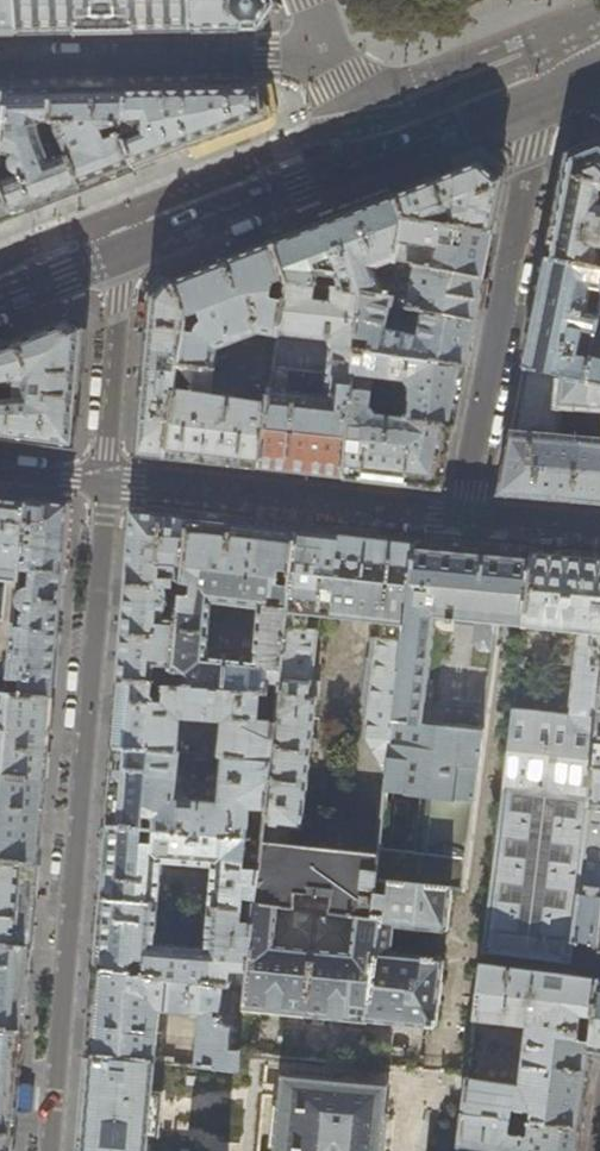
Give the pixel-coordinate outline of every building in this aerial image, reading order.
[(18,34),(16,0),(0,0),(0,35),(18,34)] [(18,34),(106,33),(227,30),(257,30),(274,5),(272,0),(16,0),(18,34)] [(191,89),(127,90),(120,136),(133,168),(186,147),(196,143),(257,120),(264,117),(258,88),(191,89)] [(93,91),(52,92),(51,142),(53,147),(62,144),(66,157),(68,157),(81,187),(111,176),(133,168),(120,136),(127,90),(93,91)] [(9,92),(2,152),(13,154),(11,156),(10,159),(9,163),(9,165),(4,167),(6,172),(0,174),(0,185),(11,214),(35,205),(50,200),(81,187),(68,157),(66,157),(58,161),(53,147),(51,142),(52,92),(30,92),(9,92)] [(2,152),(9,92),(0,93),(0,170),(2,152)] [(196,143),(186,147),(188,154),(259,126),(257,120),(196,143)] [(581,149),(566,155),(556,205),(545,258),(599,269),(599,206),(599,203),(599,142),(581,149)] [(392,195),(402,219),(437,224),(436,217),(450,212),(447,226),(492,233),(496,210),(502,181),(479,162),(448,174),(392,195)] [(11,214),(0,185),(0,219),(11,214)] [(316,216),(319,223),(339,216),(392,195),(389,188),(316,216)] [(397,261),(402,219),(392,195),(339,216),(319,223),(272,242),(286,279),(287,283),(361,290),(392,297),(397,261)] [(447,226),(437,224),(402,219),(397,261),(421,267),(424,247),(436,249),(432,269),(483,279),(486,263),(492,233),(447,226)] [(286,279),(272,242),(236,256),(171,281),(186,318),(199,313),(203,321),(199,323),(197,325),(195,328),(194,332),(185,331),(165,459),(213,464),(258,469),(268,405),(210,396),(217,349),(259,334),(279,336),(285,301),(271,299),(273,285),(286,279)] [(545,258),(534,314),(523,368),(586,380),(590,358),(577,355),(581,332),(595,334),(598,316),(585,313),(590,289),(599,291),(599,269),(545,258)] [(432,269),(421,267),(397,261),(392,297),(391,304),(411,308),(474,321),(478,302),(483,279),(432,269)] [(186,320),(186,318),(171,281),(162,284),(156,292),(151,299),(143,394),(137,456),(165,459),(185,331),(186,320)] [(361,290),(287,283),(285,301),(279,336),(268,405),(258,469),(303,474),(342,479),(355,351),(356,338),(361,290)] [(391,304),(392,297),(361,290),(356,338),(367,339),(366,353),(465,367),(470,344),(474,321),(411,308),(406,333),(384,329),(391,304)] [(0,347),(0,395),(1,383),(22,382),(20,399),(0,400),(0,438),(33,442),(73,447),(78,389),(83,331),(68,321),(34,334),(0,347)] [(392,484),(441,489),(465,367),(366,353),(355,351),(342,479),(380,482),(386,483),(392,484)] [(590,358),(586,380),(599,383),(599,360),(590,358)] [(586,380),(523,368),(513,421),(498,494),(565,500),(599,503),(599,445),(559,441),(562,403),(599,406),(599,383),(586,380)] [(7,694),(26,501),(0,498),(0,693),(7,694)] [(26,501),(7,694),(51,698),(59,603),(68,506),(47,503),(26,501)] [(125,599),(118,681),(171,686),(187,519),(159,516),(133,513),(125,599)] [(280,683),(297,532),(239,525),(187,519),(171,686),(259,694),(267,695),(268,682),(280,683)] [(355,538),(297,532),(280,683),(275,724),(271,762),(262,841),(255,903),(371,918),(375,879),(378,853),(285,843),(287,828),(302,830),(318,681),(312,680),(318,629),(307,628),(309,612),(351,617),(383,621),(381,636),(376,636),(375,638),(370,638),(368,659),(366,659),(362,703),(368,704),(364,737),(387,777),(414,545),(358,539),(355,538)] [(425,546),(414,545),(387,777),(386,791),(421,795),(414,850),(379,846),(378,853),(375,879),(451,888),(460,890),(482,727),(436,720),(447,619),(476,622),(473,644),(479,652),(480,652),(492,653),(496,625),(523,626),(532,556),(502,553),(498,552),(490,552),(459,549),(425,546)] [(532,556),(523,626),(523,628),(579,633),(569,722),(512,716),(483,952),(571,964),(599,705),(599,563),(574,560),(532,556)] [(259,694),(171,686),(118,681),(115,713),(112,747),(175,753),(178,717),(223,721),(220,758),(224,758),(271,762),(275,724),(256,721),(259,694)] [(44,781),(48,738),(51,698),(7,694),(0,693),(0,777),(44,781)] [(571,964),(599,968),(599,705),(571,964)] [(178,753),(175,753),(112,747),(109,786),(106,826),(262,841),(271,762),(224,758),(220,805),(174,801),(178,753)] [(37,863),(41,819),(44,781),(0,777),(0,860),(37,863)] [(255,903),(262,841),(106,826),(103,859),(99,899),(159,903),(162,863),(211,867),(208,907),(254,911),(255,903)] [(0,860),(0,945),(30,947),(34,904),(37,863),(0,860)] [(447,929),(451,888),(375,879),(371,918),(255,903),(254,911),(246,988),(235,987),(230,1016),(242,1017),(238,1052),(422,1069),(426,1027),(433,1027),(437,1024),(443,963),(440,959),(390,953),(392,926),(443,932),(447,929)] [(155,944),(159,903),(99,899),(96,933),(93,971),(235,987),(246,988),(254,911),(208,907),(204,949),(155,944)] [(23,1032),(26,988),(30,947),(0,945),(0,1030),(23,1032)] [(588,1054),(598,986),(599,981),(482,965),(475,1019),(528,1027),(520,1086),(468,1079),(463,1114),(515,1121),(519,1121),(521,1108),(537,1110),(535,1123),(579,1129),(584,1097),(590,1054),(588,1054)] [(230,1016),(235,987),(93,971),(89,1012),(86,1055),(153,1062),(159,1010),(200,1014),(194,1066),(236,1070),(238,1052),(242,1017),(230,1016)] [(598,986),(588,1054),(590,1054),(599,1056),(599,986),(598,986)] [(15,1118),(20,1062),(23,1032),(0,1030),(0,1150),(13,1150),(15,1118)] [(153,1062),(86,1055),(81,1107),(77,1150),(146,1150),(153,1062)] [(388,1115),(386,1114),(388,1086),(284,1076),(280,1110),(274,1109),(269,1150),(384,1150),(388,1115)] [(515,1121),(463,1114),(460,1145),(503,1150),(576,1150),(579,1129),(535,1123),(534,1123),(532,1137),(516,1135),(514,1132),(515,1121)]
